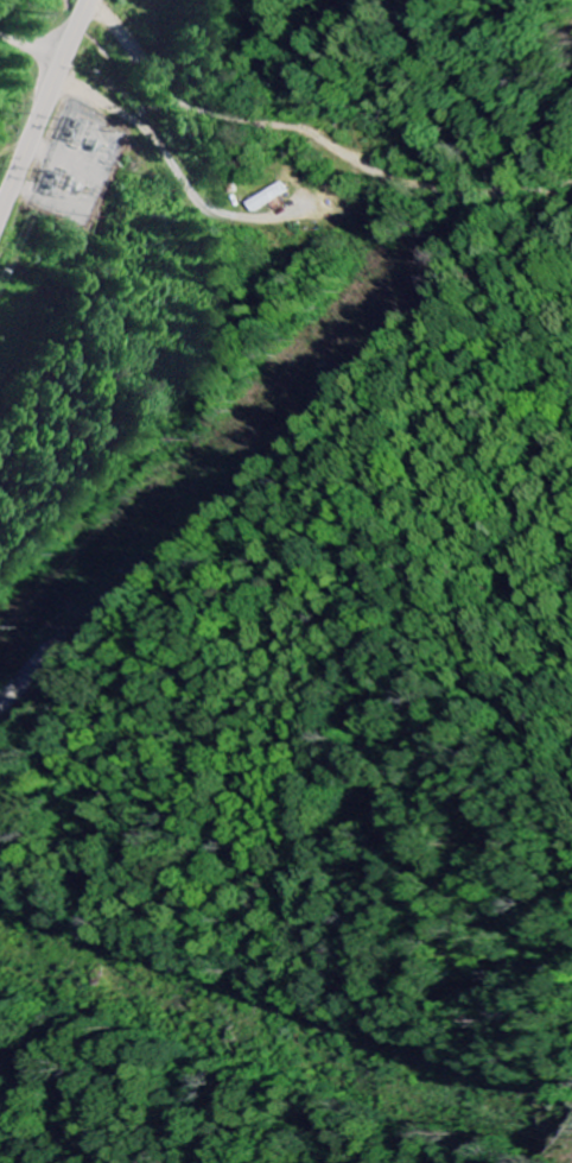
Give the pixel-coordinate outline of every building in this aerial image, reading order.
[(245,205),(251,215),(287,194),(281,184),(245,205)]
